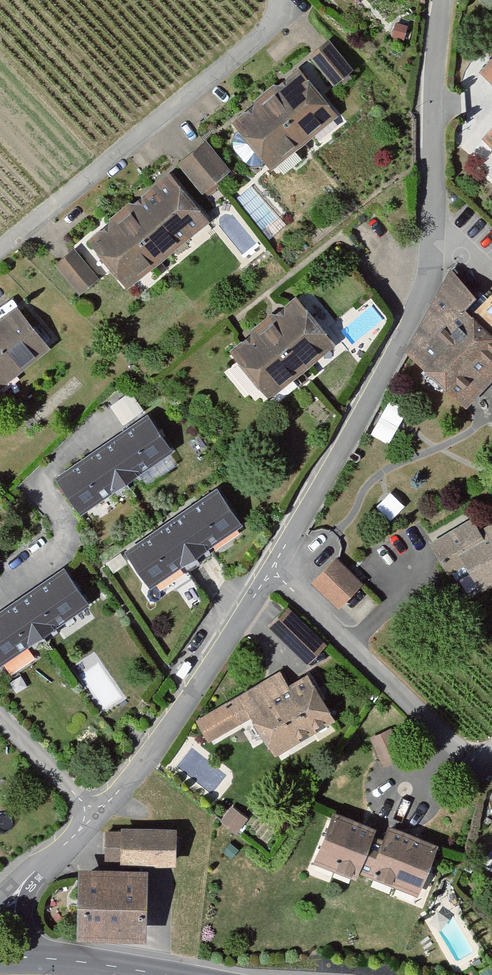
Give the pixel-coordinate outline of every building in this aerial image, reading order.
[(356,73),(330,43),(310,60),(336,90),(356,73)] [(480,77),(491,88),(491,63),(480,77)] [(299,71),(233,125),(275,176),(342,122),(299,71)] [(484,144),(491,150),(491,134),(484,144)] [(210,145),(181,168),(206,199),(235,176),(210,145)] [(172,174),(89,243),(130,293),(214,224),(172,174)] [(75,254),(57,268),(81,298),(99,284),(75,254)] [(481,401),(491,391),(491,299),(486,307),(449,276),(413,357),(481,401)] [(233,351),(272,400),(339,348),(300,299),(233,351)] [(1,394),(53,352),(19,310),(0,325),(0,393),(1,394)] [(59,482),(85,520),(175,457),(148,419),(59,482)] [(218,495),(128,557),(153,592),(242,530),(218,495)] [(426,546),(448,582),(469,569),(484,593),(491,589),(491,528),(484,533),(474,517),(426,546)] [(339,557),(312,584),(339,611),(366,584),(339,557)] [(0,619),(0,670),(90,611),(66,575),(0,619)] [(291,610),(270,630),(307,668),(328,649),(291,610)] [(283,671),(196,724),(210,746),(249,722),(276,757),(340,723),(311,674),(292,683),(283,671)] [(250,822),(232,809),(220,824),(238,838),(250,822)] [(335,815),(317,866),(356,881),(359,873),(422,895),(442,842),(390,823),(386,833),(335,815)] [(181,836),(108,832),(106,868),(179,872),(181,836)] [(155,874),(86,868),(80,938),(149,944),(155,874)]
